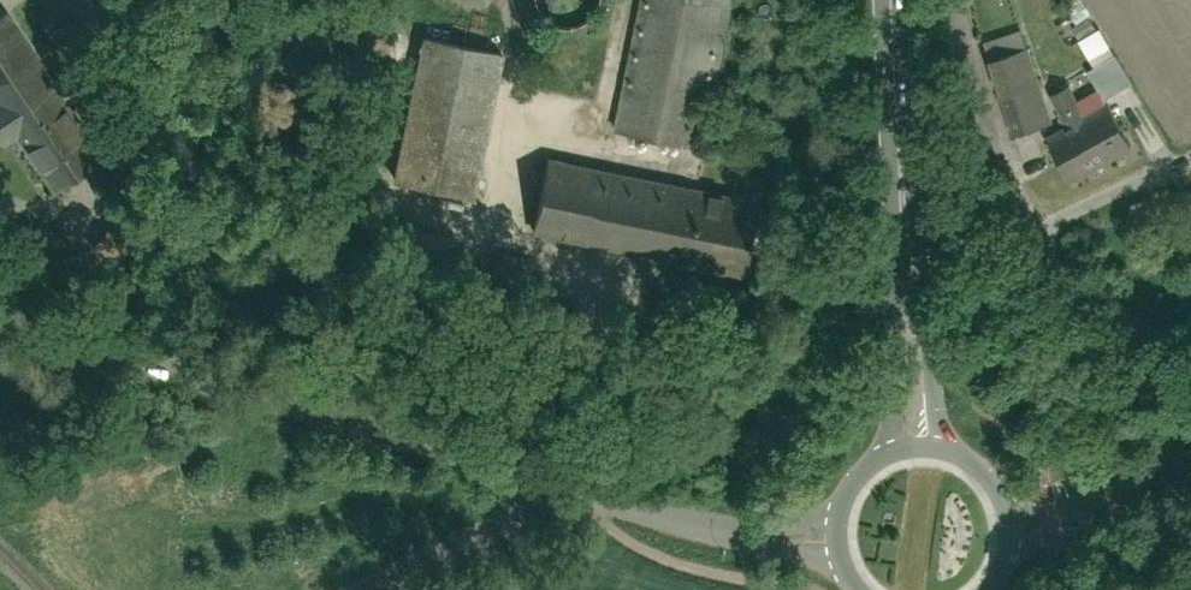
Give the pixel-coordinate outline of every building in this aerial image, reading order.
[(618,134),(705,151),(735,0),(644,0),(618,134)] [(1073,37),(1084,57),(1105,45),(1095,26),(1073,37)] [(988,40),(994,58),(1029,46),(1023,29),(988,40)] [(472,207),(496,50),(406,37),(382,193),(472,207)] [(11,136),(44,186),(80,162),(0,38),(0,143),(11,136)] [(1029,46),(994,58),(1017,129),(1052,118),(1029,46)] [(1130,80),(1114,53),(1090,67),(1107,94),(1130,80)] [(1069,86),(1050,95),(1065,124),(1049,133),(1070,173),(1127,144),(1105,102),(1083,113),(1069,86)] [(726,280),(744,194),(555,153),(536,239),(726,280)]
